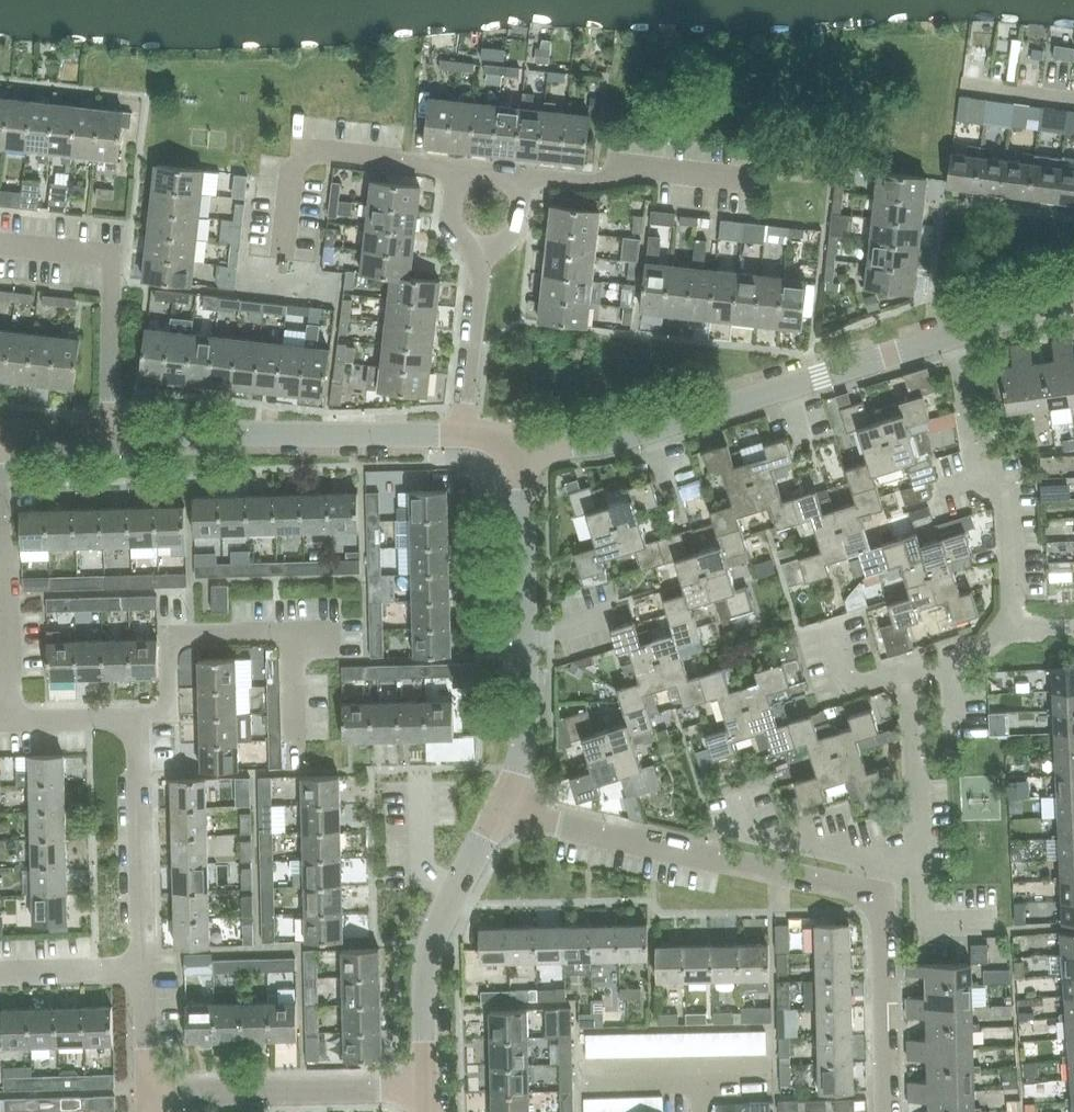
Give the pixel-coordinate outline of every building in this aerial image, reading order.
[(1021,41),(1012,39),(1006,81),(1015,83),(1021,41)] [(441,68),(457,70),(458,62),(442,60),(441,68)] [(474,72),(475,64),(458,62),(457,70),(474,72)] [(486,73),(503,75),(504,67),(487,65),(486,73)] [(520,69),(504,67),(503,75),(520,77),(520,69)] [(565,82),(566,74),(549,72),(548,81),(565,82)] [(577,84),(593,85),(594,77),(578,75),(577,84)] [(522,101),(521,108),(517,156),(540,159),(545,111),(534,110),(536,93),(524,92),(523,101),(522,101)] [(983,125),(986,100),(960,97),(957,122),(983,125)] [(0,98),(0,145),(5,146),(10,99),(0,98)] [(425,146),(448,148),(454,101),(431,98),(425,146)] [(5,146),(27,149),(33,102),(10,99),(5,146)] [(1013,104),(986,100),(983,125),(984,125),(985,123),(1010,127),(1013,104)] [(471,151),(476,103),(454,101),(448,148),(471,151)] [(56,104),(33,102),(27,149),(40,150),(39,160),(49,161),(50,151),(56,104)] [(546,102),(545,111),(540,159),(562,161),(568,113),(556,112),(557,104),(546,102)] [(499,106),(476,103),(471,151),(494,154),(499,106)] [(78,107),(56,104),(50,151),(64,153),(62,162),(72,163),(73,154),(78,107)] [(494,154),(517,156),(521,108),(499,106),(494,154)] [(101,109),(78,107),(73,154),(95,156),(101,109)] [(1031,107),(1029,119),(1040,121),(1041,108),(1031,107)] [(109,158),(108,167),(117,168),(122,127),(130,128),(132,113),(101,109),(95,156),(109,158)] [(1058,110),(1056,123),(1067,124),(1069,112),(1058,110)] [(591,116),(568,113),(562,161),(585,164),(591,116)] [(974,190),(979,156),(980,147),(968,145),(967,155),(951,152),(947,186),(974,190)] [(1002,193),(1006,159),(993,158),(995,149),(980,147),(979,156),(974,190),(1002,193)] [(1002,193),(1029,197),(1034,154),(1023,153),(1022,161),(1006,159),(1002,193)] [(1056,200),(1060,166),(1061,157),(1036,154),(1034,154),(1029,197),(1056,200)] [(157,164),(154,187),(203,192),(205,169),(157,164)] [(1060,166),(1056,200),(1073,202),(1073,168),(1060,166)] [(879,172),(877,195),(925,200),(927,178),(879,172)] [(837,174),(835,190),(844,191),(846,175),(837,174)] [(248,177),(240,176),(238,192),(246,193),(248,177)] [(38,209),(41,182),(24,180),(23,193),(21,207),(38,209)] [(420,186),(373,180),(370,203),(418,209),(420,186)] [(67,213),(69,194),(69,185),(52,183),(49,211),(67,213)] [(333,183),(331,199),(340,200),(342,184),(333,183)] [(86,187),(69,185),(69,194),(85,196),(86,187)] [(115,189),(98,187),(97,196),(114,198),(115,189)] [(203,192),(154,187),(152,210),(200,215),(203,192)] [(842,209),(844,191),(835,190),(833,208),(842,209)] [(6,191),(4,206),(21,207),(23,193),(6,191)] [(925,200),(877,195),(874,218),(922,223),(925,200)] [(337,223),(340,200),(331,199),(329,222),(337,223)] [(237,203),(235,219),(244,220),(246,204),(237,203)] [(415,232),(418,209),(370,203),(367,226),(415,232)] [(552,206),(549,228),(598,234),(601,211),(552,206)] [(152,210),(149,233),(197,238),(200,215),(152,210)] [(644,217),(636,216),(634,233),(642,234),(644,217)] [(699,218),(681,216),(680,225),(698,226),(699,218)] [(874,218),(871,240),(919,246),(922,223),(874,218)] [(235,219),(232,242),(242,243),(244,220),(235,219)] [(721,220),(719,238),(742,240),(743,231),(744,223),(728,221),(721,220)] [(832,220),(830,236),(839,237),(841,221),(832,220)] [(761,233),(762,225),(744,223),(743,231),(742,240),(765,243),(766,234),(761,233)] [(367,226),(364,250),(412,255),(415,232),(367,226)] [(790,228),(772,226),(771,235),(789,237),(790,228)] [(596,257),(598,234),(549,228),(547,251),(596,257)] [(807,230),(790,228),(789,237),(806,239),(807,230)] [(195,261),(197,238),(149,233),(147,256),(195,261)] [(642,309),(665,312),(670,264),(658,263),(661,236),(650,235),(642,309)] [(839,237),(830,236),(828,254),(837,255),(839,237)] [(716,269),(705,268),(708,240),(696,238),(693,267),(688,315),(710,317),(716,269)] [(919,246),(871,240),(869,263),(917,269),(919,246)] [(242,243),(232,242),(230,265),(239,266),(242,243)] [(333,263),(335,246),(326,245),(324,262),(333,263)] [(632,245),(630,260),(639,261),(641,246),(632,245)] [(410,277),(412,255),(364,250),(362,273),(392,277),(393,276),(409,278),(410,277)] [(593,279),(596,257),(547,251),(544,274),(593,279)] [(192,284),(195,261),(147,256),(144,279),(192,284)] [(639,261),(630,260),(628,279),(637,280),(639,261)] [(914,292),(917,269),(869,263),(866,286),(914,292)] [(693,267),(670,264),(665,312),(688,315),(693,267)] [(834,283),(836,265),(827,264),(825,282),(834,283)] [(237,284),(239,266),(230,265),(228,283),(237,284)] [(739,272),(716,269),(710,317),(733,320),(739,272)] [(356,272),(347,272),(346,288),(354,289),(356,272)] [(756,322),(761,275),(739,272),(733,320),(756,322)] [(544,274),(542,297),(591,302),(593,279),(544,274)] [(784,277),(761,275),(756,322),(779,325),(784,277)] [(392,277),(390,298),(437,303),(440,280),(410,277),(409,278),(393,276),(392,277)] [(793,329),(793,327),(802,328),(807,280),(784,277),(779,325),(781,325),(780,328),(793,329)] [(15,300),(16,293),(0,291),(0,299),(15,300)] [(158,299),(173,301),(174,293),(159,291),(158,299)] [(32,304),(33,295),(16,293),(15,300),(15,302),(32,304)] [(174,293),(173,301),(190,303),(191,294),(174,293)] [(61,298),(44,296),(43,304),(60,306),(61,298)] [(220,298),(202,296),(201,304),(219,306),(220,298)] [(588,325),(591,302),(542,297),(539,320),(588,325)] [(74,299),(61,298),(60,306),(74,308),(74,299)] [(237,299),(220,298),(219,306),(236,308),(237,299)] [(390,298),(387,321),(435,326),(437,303),(390,298)] [(265,302),(248,300),(247,310),(264,311),(265,302)] [(344,300),(342,315),(352,317),(353,301),(344,300)] [(282,304),(265,302),(264,311),(281,313),(282,304)] [(310,316),(311,308),(294,306),(293,314),(310,316)] [(635,307),(625,306),(623,323),(633,324),(635,307)] [(342,315),(340,333),(350,334),(352,317),(342,315)] [(432,349),(435,326),(387,321),(384,344),(432,349)] [(309,324),(306,346),(301,393),(324,396),(329,348),(318,347),(320,325),(309,324)] [(142,376),(164,378),(170,330),(147,328),(142,376)] [(6,379),(12,331),(0,330),(0,378),(6,379)] [(164,378),(187,381),(193,333),(170,330),(164,378)] [(34,334),(12,331),(6,379),(29,381),(34,334)] [(187,381),(210,383),(215,336),(193,333),(187,381)] [(29,381),(52,384),(57,336),(34,334),(29,381)] [(80,338),(57,336),(52,384),(74,386),(80,338)] [(238,338),(215,336),(210,383),(233,386),(238,338)] [(261,341),(238,338),(233,386),(256,388),(261,341)] [(1072,338),(1061,340),(1071,405),(1073,405),(1073,353),(1072,338)] [(1054,407),(1071,405),(1061,340),(1053,341),(1055,361),(1043,363),(1051,413),(1055,412),(1054,407)] [(284,343),(261,341),(256,388),(278,391),(284,343)] [(278,391),(301,393),(306,346),(284,343),(278,391)] [(339,344),(337,361),(346,362),(348,345),(339,344)] [(384,344),(382,367),(429,372),(432,349),(384,344)] [(1030,344),(1020,345),(1029,411),(1047,408),(1048,413),(1051,413),(1043,363),(1033,364),(1030,344)] [(1017,417),(1017,412),(1029,411),(1020,345),(1011,346),(1013,366),(1002,368),(1008,419),(1017,417)] [(344,379),(346,362),(337,361),(335,378),(344,379)] [(366,388),(427,395),(429,372),(382,367),(369,365),(369,366),(364,365),(361,386),(366,387),(366,388)] [(881,421),(888,444),(927,432),(930,431),(927,421),(931,419),(924,395),(936,392),(928,367),(904,374),(912,399),(900,403),(903,414),(881,421)] [(998,379),(982,381),(985,408),(1002,406),(998,379)] [(344,385),(333,384),(330,407),(332,408),(332,406),(340,407),(341,403),(342,403),(344,385)] [(865,451),(888,444),(881,421),(870,424),(863,402),(853,405),(848,391),(836,395),(841,409),(840,409),(847,433),(858,429),(865,451)] [(934,455),(927,432),(888,444),(895,468),(906,465),(913,487),(938,479),(930,456),(934,455)] [(763,441),(742,448),(742,450),(731,453),(735,466),(746,463),(753,486),(776,479),(772,468),(795,461),(787,438),(764,445),(763,441)] [(729,493),(753,486),(746,463),(735,466),(731,453),(728,443),(704,451),(712,475),(722,472),(729,493)] [(853,492),(876,485),(873,475),(895,468),(888,444),(865,451),(868,462),(846,469),(853,492)] [(631,497),(609,504),(616,528),(640,521),(637,510),(659,503),(652,479),(628,487),(631,497)] [(783,501),(776,479),(753,486),(760,509),(770,506),(777,528),(800,521),(793,497),(783,501)] [(587,513),(594,535),(616,528),(609,504),(604,487),(594,490),(593,485),(581,489),(578,480),(566,484),(576,517),(587,513)] [(834,510),(841,533),(864,526),(861,515),(884,508),(876,485),(853,492),(856,503),(834,510)] [(717,534),(741,527),(738,516),(760,509),(753,486),(729,493),(732,504),(710,511),(717,534)] [(910,487),(902,489),(907,505),(915,503),(910,487)] [(411,491),(412,518),(449,517),(448,490),(411,491)] [(811,518),(818,540),(841,533),(834,510),(823,513),(816,490),(793,497),(800,521),(811,518)] [(358,492),(331,493),(332,530),(359,530),(358,492)] [(332,530),(331,493),(303,494),(304,531),(332,530)] [(367,493),(368,519),(381,519),(380,493),(367,493)] [(277,532),(304,531),(303,494),(276,495),(277,532)] [(249,496),(250,533),(277,532),(276,495),(249,496)] [(223,533),(221,496),(194,497),(195,534),(223,533)] [(249,496),(221,496),(223,533),(250,533),(249,496)] [(173,554),(186,554),(185,506),(158,507),(159,544),(172,543),(173,554)] [(131,544),(159,544),(158,507),(130,508),(131,544)] [(103,508),(76,509),(77,546),(104,545),(103,508)] [(130,508),(103,508),(104,545),(131,544),(130,508)] [(49,547),(77,546),(76,509),(48,510),(49,547)] [(49,547),(48,510),(21,510),(22,547),(49,547)] [(412,518),(412,545),(449,544),(449,517),(412,518)] [(382,546),(381,519),(368,519),(369,546),(382,546)] [(640,521),(616,528),(623,551),(634,547),(641,570),(664,563),(657,540),(647,543),(640,521)] [(860,552),(866,574),(889,569),(881,544),(871,548),(864,526),(841,533),(849,556),(860,552)] [(748,550),(741,527),(717,534),(720,545),(699,552),(705,575),(729,567),(748,561),(745,551),(748,550)] [(594,535),(597,545),(574,552),(585,588),(610,581),(603,557),(623,551),(616,528),(594,535)] [(966,531),(921,545),(931,579),(954,572),(954,571),(972,566),(969,556),(973,555),(966,531)] [(682,582),(705,575),(699,552),(687,555),(680,533),(657,540),(664,563),(675,559),(682,582)] [(826,563),(849,556),(841,533),(818,540),(821,550),(799,557),(806,581),(830,574),(826,563)] [(900,565),(906,586),(930,579),(931,579),(921,545),(917,533),(881,544),(889,569),(900,565)] [(450,572),(449,544),(412,545),(413,573),(450,572)] [(369,546),(369,574),(382,573),(382,546),(369,546)] [(360,560),(333,561),(333,573),(361,573),(360,560)] [(306,574),(333,573),(333,561),(305,562),(306,574)] [(251,576),(279,575),(278,562),(251,563),(251,576)] [(305,562),(278,562),(279,575),(306,574),(305,562)] [(224,576),(251,576),(251,563),(223,564),(224,576)] [(224,576),(223,564),(196,565),(197,577),(224,576)] [(731,617),(753,610),(746,587),(736,590),(729,567),(705,575),(712,597),(724,594),(731,617)] [(413,573),(414,600),(451,599),(450,572),(413,573)] [(931,579),(930,579),(937,602),(948,599),(955,622),(979,615),(971,591),(961,594),(954,572),(931,579)] [(159,587),(188,586),(187,573),(159,574),(159,587)] [(369,574),(370,601),(383,601),(382,573),(369,574)] [(132,588),(159,587),(159,574),(152,574),(133,574),(133,575),(132,575),(132,588)] [(105,589),(132,588),(132,575),(105,576),(105,589)] [(663,599),(670,622),(694,615),(690,604),(712,597),(705,575),(682,582),(683,585),(671,588),(673,596),(663,599)] [(78,589),(78,576),(49,577),(50,590),(78,589)] [(105,576),(78,576),(78,589),(105,589),(105,576)] [(24,591),(50,590),(49,577),(23,578),(24,591)] [(880,627),(889,656),(914,649),(907,624),(919,621),(915,609),(937,602),(930,579),(906,586),(910,598),(887,605),(893,623),(880,627)] [(844,599),(847,612),(867,606),(859,581),(844,599)] [(213,611),(229,611),(229,586),(212,586),(213,611)] [(130,610),(158,609),(158,596),(130,597),(130,610)] [(76,611),(103,611),(102,597),(75,598),(76,611)] [(103,611),(130,610),(130,597),(102,597),(103,611)] [(75,598),(48,599),(48,612),(76,611),(75,598)] [(414,600),(415,627),(451,626),(451,599),(414,600)] [(370,601),(371,628),(384,628),(383,601),(370,601)] [(701,638),(694,615),(670,622),(673,633),(651,640),(659,663),(682,656),(678,645),(701,638)] [(636,670),(659,663),(651,640),(640,644),(633,621),(610,628),(617,652),(629,648),(633,663),(636,670)] [(415,654),(452,654),(451,626),(415,627),(415,654)] [(372,658),(385,657),(384,628),(371,628),(372,658)] [(158,639),(131,640),(132,676),(159,676),(158,639)] [(104,677),(132,676),(131,640),(103,641),(104,677)] [(49,678),(77,678),(76,641),(48,642),(49,678)] [(103,641),(76,641),(77,678),(104,677),(103,641)] [(682,656),(659,663),(665,687),(669,685),(675,704),(683,701),(684,705),(707,698),(700,675),(689,678),(682,656)] [(268,659),(268,685),(281,685),(281,658),(268,659)] [(236,686),(235,659),(199,660),(200,687),(236,686)] [(767,693),(790,686),(804,682),(803,680),(792,684),(789,673),(793,672),(789,659),(759,669),(762,681),(740,688),(747,710),(770,703),(767,693)] [(616,688),(623,711),(648,703),(644,693),(665,687),(659,663),(636,670),(633,663),(623,666),(625,673),(614,676),(617,687),(616,688)] [(397,678),(424,677),(424,664),(397,665),(397,678)] [(452,664),(424,664),(424,677),(453,677),(452,664)] [(397,665),(369,666),(370,679),(397,678),(397,665)] [(343,680),(370,679),(369,666),(343,667),(343,680)] [(700,675),(707,698),(718,694),(725,717),(747,710),(740,688),(733,666),(723,669),(723,668),(700,675)] [(1053,672),(1054,692),(1073,691),(1073,669),(1053,670),(1053,668),(1046,668),(1046,672),(1053,672)] [(72,678),(50,679),(51,695),(73,694),(72,678)] [(770,703),(747,710),(754,734),(766,730),(773,753),(795,746),(788,723),(777,726),(777,724),(789,720),(782,701),(789,699),(790,700),(792,699),(791,698),(794,697),(794,695),(807,691),(804,682),(790,686),(767,693),(770,703)] [(282,712),(281,685),(268,685),(269,713),(282,712)] [(237,714),(236,686),(200,687),(201,715),(237,714)] [(1054,692),(1055,707),(1048,708),(1048,710),(1073,709),(1073,691),(1054,692)] [(426,739),(454,738),(453,700),(425,701),(426,739)] [(425,701),(398,702),(399,739),(426,739),(425,701)] [(344,741),(371,740),(370,702),(343,703),(344,741)] [(371,740),(399,739),(398,702),(370,702),(371,740)] [(623,711),(627,721),(605,728),(613,752),(635,745),(635,744),(652,738),(650,729),(655,727),(648,703),(623,711)] [(830,734),(837,757),(860,750),(882,743),(871,707),(847,715),(851,727),(838,731),(837,728),(828,723),(814,727),(818,737),(830,734)] [(613,752),(605,728),(601,713),(590,717),(587,709),(563,717),(571,741),(584,737),(591,758),(613,752)] [(1056,731),(1073,731),(1073,709),(1048,710),(1048,715),(1055,714),(1056,731)] [(733,740),(754,734),(747,710),(725,717),(728,728),(706,735),(713,759),(736,751),(733,740)] [(269,713),(270,740),(283,739),(282,712),(269,713)] [(201,715),(202,742),(238,741),(237,714),(201,715)] [(806,743),(813,765),(837,757),(830,734),(818,737),(814,727),(811,716),(788,723),(795,746),(806,743)] [(1056,731),(1056,749),(1049,749),(1050,753),(1073,752),(1073,731),(1056,731)] [(283,739),(270,740),(271,769),(283,768),(283,739)] [(202,770),(239,769),(238,741),(202,742),(202,770)] [(642,767),(635,745),(613,752),(619,776),(630,772),(631,775),(622,778),(627,795),(624,796),(630,817),(645,821),(637,795),(661,788),(653,763),(642,767)] [(861,800),(885,793),(883,788),(895,785),(889,764),(866,771),(860,750),(837,757),(844,780),(846,779),(853,801),(861,798),(861,800)] [(594,770),(580,774),(570,777),(577,802),(602,794),(598,782),(619,776),(613,752),(591,758),(594,770)] [(1050,753),(1050,757),(1057,756),(1057,773),(1073,773),(1073,752),(1050,753)] [(30,756),(31,784),(65,783),(65,755),(30,756)] [(822,787),(844,780),(837,757),(813,765),(816,775),(803,779),(793,783),(797,795),(788,798),(791,810),(794,812),(802,809),(801,805),(825,798),(822,787)] [(1057,773),(1058,791),(1051,792),(1051,795),(1073,794),(1073,773),(1057,773)] [(303,776),(303,804),(340,803),(340,776),(303,776)] [(260,778),(260,805),(273,804),(273,778),(260,778)] [(172,780),(172,808),(206,807),(206,779),(172,780)] [(1012,785),(1009,785),(1009,797),(1028,796),(1027,781),(1012,781),(1012,785)] [(32,812),(66,811),(65,783),(31,784),(32,812)] [(251,806),(251,786),(241,786),(241,806),(251,806)] [(1059,816),(1073,815),(1073,794),(1051,795),(1051,799),(1058,798),(1059,816)] [(303,804),(304,831),(341,830),(340,803),(303,804)] [(260,805),(261,833),(274,832),(273,804),(260,805)] [(206,807),(172,808),(173,836),(207,835),(206,807)] [(67,839),(66,811),(32,812),(33,840),(67,839)] [(242,834),(252,834),(252,813),(241,814),(242,834)] [(1059,816),(1060,834),(1053,834),(1053,837),(1073,836),(1073,815),(1059,816)] [(342,857),(341,830),(304,831),(305,858),(342,857)] [(274,859),(274,832),(261,833),(261,859),(274,859)] [(208,863),(207,835),(173,836),(174,864),(208,863)] [(1061,858),(1073,857),(1073,836),(1053,837),(1053,841),(1060,840),(1061,858)] [(33,840),(34,868),(68,867),(67,839),(33,840)] [(242,862),(253,862),(252,841),(242,841),(242,862)] [(305,858),(305,886),(343,885),(342,857),(305,858)] [(1061,858),(1062,876),(1055,876),(1055,879),(1062,879),(1073,878),(1073,857),(1061,858)] [(261,859),(262,887),(275,886),(274,859),(261,859)] [(174,864),(174,892),(209,891),(208,863),(174,864)] [(69,895),(68,867),(34,868),(34,896),(69,895)] [(243,889),(253,889),(253,868),(242,869),(243,889)] [(1062,879),(1055,879),(1055,883),(1062,883),(1063,900),(1073,900),(1073,878),(1062,879)] [(343,912),(343,885),(305,886),(306,913),(343,912)] [(262,887),(263,914),(276,914),(275,886),(262,887)] [(209,919),(209,891),(174,892),(175,920),(209,919)] [(69,923),(69,895),(34,896),(35,924),(69,923)] [(243,917),(254,917),(254,896),(243,896),(243,917)] [(1073,923),(1073,900),(1063,900),(1063,918),(1057,918),(1057,922),(1064,922),(1064,923),(1073,923)] [(306,913),(307,940),(344,939),(343,912),(306,913)] [(210,947),(209,919),(175,920),(176,947),(210,947)] [(276,919),(263,920),(263,941),(276,941),(276,919)] [(647,923),(619,924),(620,959),(648,958),(647,923)] [(244,946),(255,945),(254,924),(244,925),(244,946)] [(582,964),(585,967),(592,967),(592,959),(591,924),(563,925),(564,960),(582,959),(582,964)] [(619,924),(591,924),(592,959),(620,959),(619,924)] [(536,961),(564,960),(563,925),(535,926),(536,961)] [(777,926),(778,946),(778,951),(788,951),(791,951),(791,925),(777,926)] [(817,952),(849,951),(851,951),(850,925),(805,926),(805,927),(804,927),(804,949),(806,949),(806,950),(817,950),(817,952)] [(508,961),(508,926),(480,927),(480,962),(508,961)] [(508,961),(536,961),(535,926),(508,926),(508,961)] [(1061,933),(1061,931),(1054,931),(1054,936),(1061,935),(1063,954),(1073,953),(1073,932),(1061,933)] [(740,944),(713,945),(713,979),(741,979),(740,944)] [(768,944),(740,944),(741,979),(769,978),(768,944)] [(988,944),(972,944),(973,964),(989,963),(988,944)] [(657,980),(685,979),(685,945),(657,946),(657,980)] [(713,945),(685,945),(685,979),(713,979),(713,945)] [(319,962),(334,961),(334,948),(318,949),(319,962)] [(343,950),(344,977),(380,976),(379,949),(343,950)] [(319,978),(318,950),(305,951),(305,979),(319,978)] [(851,951),(849,951),(817,952),(818,980),(852,979),(851,951)] [(1063,954),(1064,970),(1057,971),(1057,976),(1073,975),(1073,953),(1063,954)] [(778,974),(789,974),(788,954),(778,954),(778,974)] [(296,958),(269,959),(270,972),(297,971),(296,958)] [(270,972),(269,959),(241,960),(241,972),(270,972)] [(241,960),(213,961),(214,974),(222,973),(241,972),(241,960)] [(186,974),(214,974),(213,961),(186,962),(186,974)] [(927,986),(972,985),(979,985),(979,980),(972,981),(972,963),(907,965),(907,976),(927,975),(927,986)] [(1066,996),(1073,996),(1073,975),(1057,976),(1058,978),(1065,977),(1066,996)] [(381,1004),(380,976),(344,977),(345,1005),(381,1004)] [(319,1006),(319,978),(305,979),(306,1006),(319,1006)] [(818,1007),(851,1007),(853,1006),(852,979),(818,980),(818,1007)] [(790,1002),(789,981),(779,982),(779,1002),(790,1002)] [(979,987),(979,985),(972,985),(927,986),(927,997),(907,997),(908,1008),(973,1006),(972,987),(979,987)] [(586,999),(586,986),(565,986),(565,998),(586,999)] [(642,999),(642,988),(621,989),(621,999),(642,999)] [(614,999),(614,989),(594,989),(594,1000),(614,999)] [(559,1001),(559,990),(538,990),(538,1001),(559,1001)] [(482,1002),(503,1002),(502,991),(482,992),(482,1002)] [(531,991),(510,991),(510,1002),(531,1001),(531,991)] [(297,1038),(296,1001),(280,1001),(280,995),(269,995),(269,1001),(270,1038),(297,1038)] [(1066,996),(1067,1012),(1060,1013),(1060,1018),(1073,1017),(1073,996),(1066,996)] [(243,1039),(270,1038),(269,1001),(253,1002),(253,997),(242,997),(242,1002),(243,1039)] [(243,1039),(242,1002),(215,1003),(215,1040),(243,1039)] [(188,1041),(215,1040),(215,1003),(187,1004),(188,1041)] [(345,1005),(346,1033),(382,1032),(381,1004),(345,1005)] [(320,1034),(319,1006),(306,1006),(307,1034),(320,1034)] [(819,1035),(853,1034),(853,1006),(851,1007),(818,1007),(819,1035)] [(973,1006),(908,1008),(908,1018),(927,1017),(928,1028),(980,1027),(980,1022),(973,1022),(973,1006)] [(59,1045),(84,1044),(83,1007),(58,1008),(59,1045)] [(84,1044),(113,1044),(112,1007),(83,1007),(84,1044)] [(58,1008),(30,1009),(31,1046),(59,1045),(58,1008)] [(31,1046),(30,1009),(3,1009),(3,1011),(0,1011),(0,1046),(4,1046),(31,1046)] [(559,1009),(559,1036),(572,1036),(572,1009),(559,1009)] [(790,1009),(779,1009),(780,1030),(790,1030),(790,1009)] [(490,1010),(490,1038),(527,1037),(527,1010),(490,1010)] [(735,1023),(735,1012),(714,1013),(714,1024),(735,1023)] [(763,1012),(742,1012),(742,1023),(763,1023),(763,1012)] [(679,1024),(679,1013),(658,1014),(658,1025),(679,1024)] [(707,1013),(687,1013),(687,1024),(707,1024),(707,1013)] [(1069,1036),(1073,1036),(1073,1017),(1060,1018),(1060,1020),(1068,1019),(1069,1036)] [(908,1048),(973,1046),(974,1046),(973,1030),(980,1030),(980,1027),(928,1028),(928,1040),(908,1040),(908,1048)] [(766,1031),(754,1032),(755,1054),(766,1053),(766,1031)] [(383,1059),(382,1032),(346,1033),(346,1060),(383,1059)] [(698,1055),(710,1054),(710,1032),(698,1033),(698,1055)] [(721,1032),(710,1032),(710,1054),(722,1054),(721,1032)] [(722,1054),(732,1054),(732,1032),(721,1032),(722,1054)] [(732,1054),(743,1054),(743,1032),(732,1032),(732,1054)] [(755,1054),(754,1032),(743,1032),(743,1054),(755,1054)] [(653,1033),(642,1034),(643,1056),(653,1056),(653,1033)] [(665,1055),(665,1033),(653,1033),(653,1056),(665,1055)] [(676,1033),(665,1033),(665,1055),(677,1055),(676,1033)] [(687,1033),(676,1033),(677,1055),(688,1055),(687,1033)] [(698,1033),(687,1033),(688,1055),(698,1055),(698,1033)] [(321,1061),(320,1034),(307,1034),(308,1061),(321,1061)] [(597,1034),(588,1035),(588,1057),(597,1057),(597,1034)] [(597,1057),(608,1056),(608,1034),(597,1034),(597,1057)] [(620,1034),(608,1034),(608,1056),(620,1056),(620,1034)] [(620,1056),(630,1056),(630,1034),(620,1034),(620,1056)] [(642,1034),(630,1034),(630,1056),(643,1056),(642,1034)] [(820,1063),(852,1062),(854,1062),(853,1034),(819,1035),(820,1063)] [(559,1036),(560,1063),(573,1063),(572,1036),(559,1036)] [(1069,1036),(1070,1054),(1063,1055),(1063,1058),(1073,1057),(1073,1036),(1069,1036)] [(491,1065),(528,1064),(527,1037),(490,1038),(491,1065)] [(791,1058),(790,1037),(780,1038),(781,1058),(791,1058)] [(981,1067),(981,1065),(974,1065),(974,1046),(973,1046),(908,1048),(909,1061),(928,1061),(929,1069),(974,1068),(981,1067)] [(1063,1058),(1064,1062),(1071,1061),(1072,1079),(1073,1078),(1073,1057),(1063,1058)] [(854,1062),(852,1062),(820,1063),(821,1092),(855,1091),(854,1062)] [(560,1063),(561,1091),(574,1090),(573,1063),(560,1063)] [(529,1092),(528,1064),(491,1065),(492,1092),(529,1092)] [(781,1085),(791,1085),(791,1064),(781,1065),(781,1085)] [(981,1067),(974,1068),(929,1069),(929,1082),(909,1082),(909,1090),(975,1089),(974,1071),(981,1071),(981,1067)] [(85,1088),(85,1076),(78,1076),(78,1072),(75,1069),(63,1070),(61,1072),(61,1076),(60,1076),(60,1089),(85,1088)] [(115,1075),(85,1076),(85,1088),(116,1088),(115,1075)] [(31,1090),(60,1089),(60,1076),(31,1077),(31,1090)] [(5,1091),(31,1090),(31,1077),(5,1078),(5,1091)] [(929,1101),(930,1111),(982,1110),(982,1106),(975,1107),(975,1089),(909,1090),(910,1102),(929,1101)] [(574,1090),(561,1091),(561,1111),(574,1111),(574,1090)] [(492,1111),(529,1111),(529,1092),(492,1092),(492,1111)] [(116,1096),(88,1097),(88,1110),(116,1110),(116,1096)] [(88,1097),(60,1098),(61,1111),(88,1110),(88,1097)] [(631,1098),(631,1111),(642,1111),(642,1097),(631,1098)] [(642,1111),(653,1111),(653,1097),(642,1097),(642,1111)] [(653,1097),(653,1111),(664,1111),(663,1097),(653,1097)] [(6,1099),(0,1099),(0,1111),(28,1111),(34,1111),(33,1098),(6,1099)] [(34,1111),(61,1111),(60,1098),(33,1098),(34,1111)] [(608,1098),(595,1099),(595,1111),(608,1111),(608,1098)] [(619,1098),(608,1098),(608,1111),(619,1111),(619,1098)] [(631,1098),(619,1098),(619,1111),(631,1111),(631,1098)] [(595,1099),(584,1099),(585,1111),(595,1111),(595,1099)] [(806,1101),(806,1111),(827,1111),(827,1100),(806,1101)] [(855,1110),(855,1100),(835,1100),(835,1110),(855,1110)] [(779,1102),(779,1111),(781,1111),(799,1111),(799,1101),(779,1102)] [(771,1102),(751,1103),(751,1111),(771,1111),(771,1102)]
